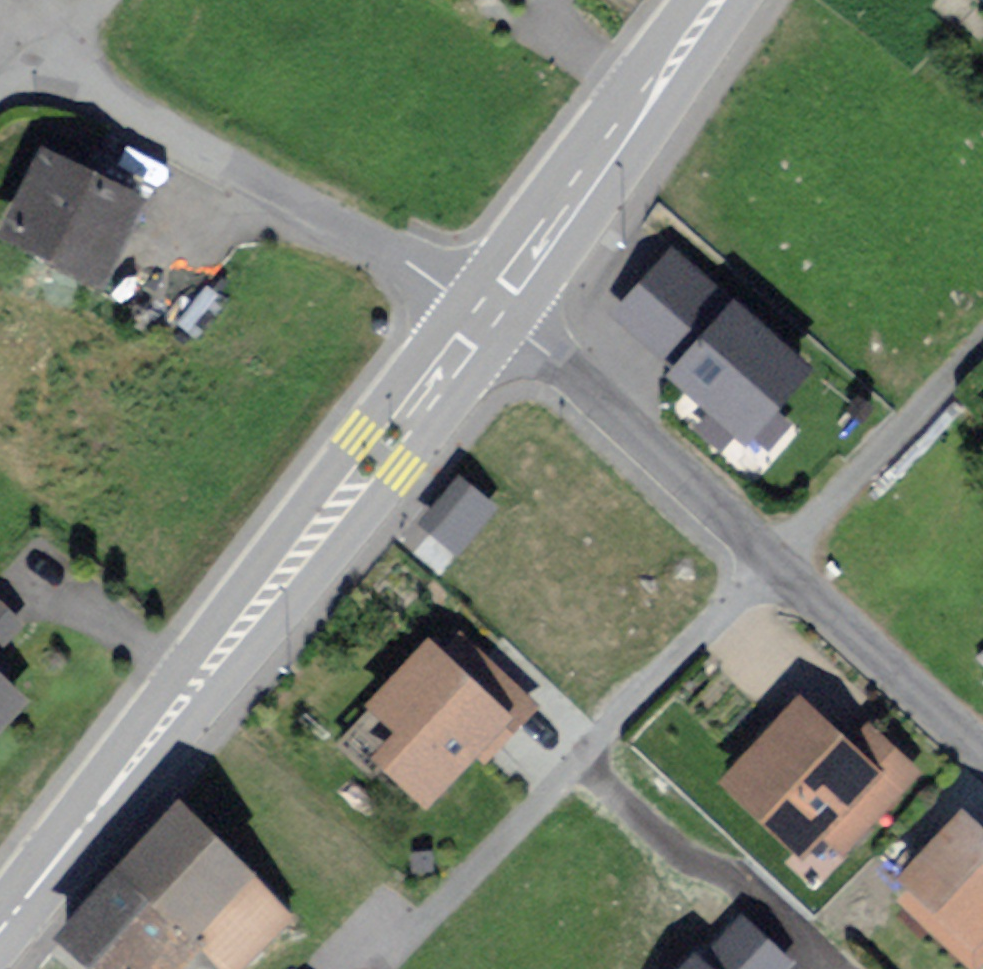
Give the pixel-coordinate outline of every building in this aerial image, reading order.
[(138,197),(45,153),(9,227),(102,272),(138,197)] [(771,408),(807,367),(674,249),(619,311),(677,362),(671,369),(745,434),(752,426),(768,441),(786,421),(771,408)] [(807,434),(848,397),(823,370),(783,407),(807,434)] [(493,508),(460,479),(423,523),(457,551),(493,508)] [(533,703),(463,637),(443,658),(429,644),(372,705),(404,735),(383,757),(429,800),(477,749),(484,755),(533,703)] [(25,694),(0,672),(0,721),(25,694)] [(852,742),(801,695),(724,778),(801,848),(819,829),(841,849),(916,768),(868,724),(852,742)] [(961,805),(898,871),(912,884),(906,891),(979,960),(982,955),(982,826),(961,805)] [(181,812),(63,938),(97,968),(142,968),(154,957),(167,968),(173,968),(202,938),(233,968),(287,912),(181,812)] [(743,924),(705,965),(699,960),(690,968),(783,968),(787,965),(743,924)]
